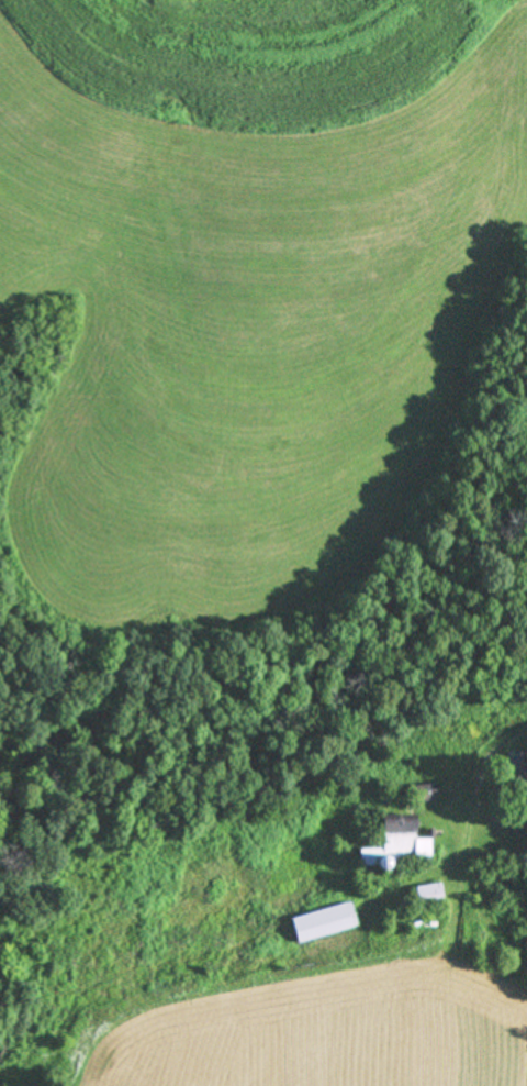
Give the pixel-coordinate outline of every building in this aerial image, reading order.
[(503,752),(503,791),(526,791),(526,752),(503,752)] [(415,785),(415,800),(434,800),(434,784),(415,785)] [(433,865),(432,837),(413,838),(412,813),(378,814),(379,848),(360,848),(361,867),(433,865)] [(416,907),(443,904),(441,883),(413,886),(416,907)] [(295,943),(355,926),(348,901),(288,918),(295,943)]
